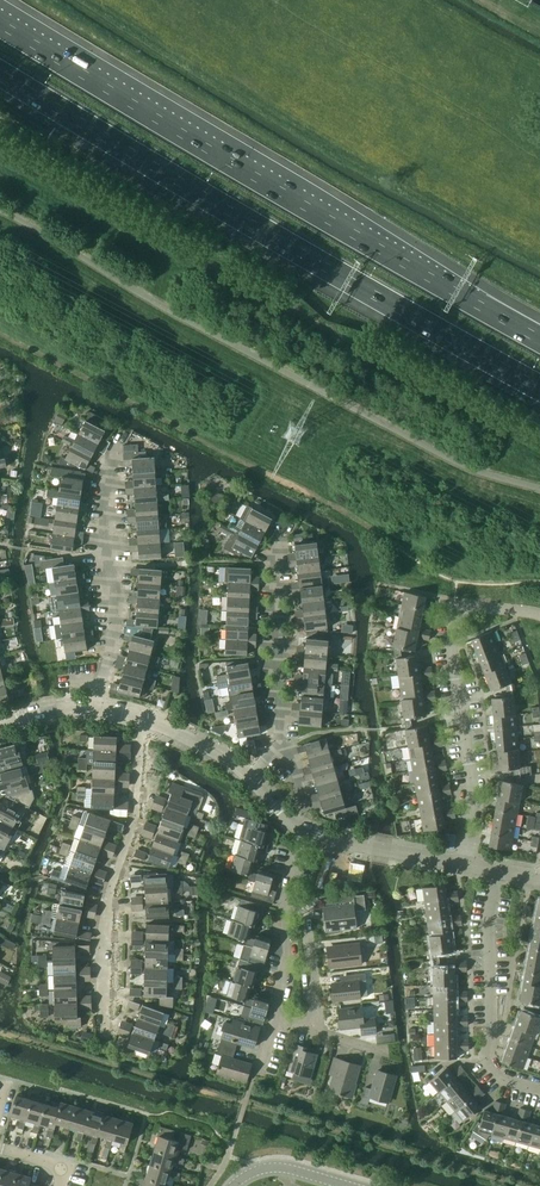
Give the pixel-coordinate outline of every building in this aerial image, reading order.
[(56,418),(64,422),(66,417),(58,413),(56,418)] [(79,433),(98,444),(105,431),(103,429),(107,421),(95,414),(91,423),(86,420),(79,433)] [(72,446),(92,456),(98,444),(79,433),(72,446)] [(62,441),(70,445),(72,440),(65,436),(62,441)] [(123,446),(124,453),(138,452),(138,444),(123,446)] [(76,465),(85,470),(92,456),(72,446),(66,458),(62,457),(61,457),(60,460),(59,464),(75,467),(76,465)] [(132,459),(133,473),(155,472),(154,457),(146,457),(146,452),(138,452),(124,453),(124,460),(132,459)] [(59,491),(81,495),(83,481),(86,481),(87,474),(81,473),(81,472),(75,471),(75,470),(52,467),(51,475),(62,477),(59,491)] [(133,473),(134,488),(160,485),(163,485),(162,477),(167,477),(167,471),(158,471),(155,472),(133,473)] [(135,502),(157,500),(160,500),(160,505),(169,505),(168,494),(163,495),(160,492),(160,485),(134,488),(135,502)] [(57,505),(79,509),(81,495),(59,491),(48,489),(47,496),(58,498),(57,505)] [(214,495),(211,501),(219,505),(222,499),(214,495)] [(135,502),(136,516),(158,515),(157,500),(135,502)] [(55,519),(77,523),(79,509),(57,505),(55,519)] [(240,518),(265,532),(272,519),(247,505),(240,518)] [(137,530),(159,529),(166,528),(165,514),(158,515),(136,516),(137,530)] [(233,531),(259,544),(265,532),(240,518),(233,531)] [(53,534),(75,537),(77,523),(55,519),(53,534)] [(241,552),(252,558),(259,544),(233,531),(221,525),(219,529),(230,535),(223,548),(239,556),(241,552)] [(137,530),(138,545),(160,543),(159,529),(137,530)] [(50,549),(72,552),(75,537),(53,534),(50,549)] [(295,545),(296,559),(319,557),(317,542),(295,545)] [(138,545),(139,559),(161,558),(160,543),(138,545)] [(55,582),(77,578),(74,564),(64,565),(63,557),(45,560),(45,556),(33,554),(35,567),(41,566),(42,569),(53,567),(55,582)] [(296,559),(298,574),(320,571),(319,557),(296,559)] [(228,582),(250,583),(251,568),(229,567),(225,567),(225,582),(228,582)] [(138,583),(161,585),(162,570),(140,568),(138,583)] [(298,574),(300,588),(322,585),(320,571),(298,574)] [(57,596),(79,593),(77,578),(55,582),(57,596)] [(228,596),(250,598),(250,583),(228,582),(228,596)] [(137,597),(160,599),(161,585),(138,583),(137,597)] [(300,588),(302,602),(324,599),(322,585),(300,588)] [(404,592),(402,605),(423,609),(426,597),(404,592)] [(59,610),(81,607),(79,593),(57,596),(59,610)] [(227,611),(249,612),(250,598),(228,596),(227,611)] [(136,611),(158,613),(160,599),(137,597),(136,611)] [(302,602),(304,616),(326,613),(324,599),(302,602)] [(339,613),(350,612),(349,604),(339,605),(339,613)] [(402,605),(399,617),(421,621),(423,609),(402,605)] [(61,624),(83,621),(81,607),(59,610),(61,624)] [(135,626),(153,628),(157,628),(158,613),(136,611),(135,626)] [(226,625),(248,626),(249,612),(227,611),(226,625)] [(304,616),(305,631),(328,628),(326,613),(304,616)] [(399,617),(397,628),(418,633),(421,621),(399,617)] [(56,639),(63,638),(85,635),(83,621),(61,624),(54,625),(56,639)] [(132,636),(129,649),(150,655),(154,640),(150,639),(153,628),(135,626),(126,625),(126,626),(124,634),(132,636)] [(226,639),(248,640),(248,626),(226,625),(226,639)] [(342,633),(352,634),(353,626),(343,625),(342,633)] [(393,646),(394,653),(401,652),(400,647),(414,650),(418,633),(397,628),(393,646)] [(471,639),(476,651),(496,643),(492,631),(471,639)] [(63,638),(65,653),(87,650),(85,635),(63,638)] [(305,653),(327,655),(328,640),(306,638),(305,653)] [(225,654),(247,655),(248,640),(226,639),(225,654)] [(476,651),(480,663),(501,655),(496,643),(476,651)] [(129,649),(125,663),(147,668),(150,655),(129,649)] [(396,659),(399,676),(420,673),(418,655),(401,658),(401,652),(394,653),(395,659),(396,659)] [(304,667),(326,669),(327,655),(305,653),(304,667)] [(480,663),(485,674),(505,666),(501,655),(480,663)] [(218,683),(251,677),(248,662),(245,663),(226,666),(228,674),(216,676),(218,683)] [(125,663),(122,677),(154,685),(156,680),(150,679),(148,677),(150,669),(147,668),(125,663)] [(506,685),(506,691),(512,690),(511,683),(512,683),(505,666),(485,674),(491,691),(506,685)] [(302,682),(325,683),(326,670),(326,669),(304,667),(302,682)] [(342,685),(350,686),(351,672),(343,671),(342,685)] [(399,676),(400,688),(422,685),(420,673),(399,676)] [(118,691),(144,698),(145,696),(146,695),(147,691),(146,690),(147,689),(153,691),(154,685),(122,677),(118,691)] [(229,695),(253,691),(251,677),(218,683),(219,689),(227,687),(229,695)] [(301,696),(323,698),(330,698),(331,684),(325,683),(302,682),(301,696)] [(9,699),(5,684),(0,686),(0,701),(9,699)] [(348,701),(350,686),(342,685),(340,700),(341,700),(348,701)] [(400,688),(402,700),(423,697),(422,685),(400,688)] [(492,698),(493,716),(515,714),(514,696),(513,696),(512,690),(506,691),(507,697),(492,698)] [(226,711),(234,709),(256,705),(253,691),(229,695),(230,703),(225,704),(226,711)] [(300,710),(322,712),(323,698),(301,696),(300,710)] [(400,718),(401,725),(412,723),(411,720),(423,718),(423,715),(426,715),(423,697),(402,700),(404,717),(400,718)] [(347,715),(348,701),(341,700),(340,714),(347,715)] [(234,709),(236,723),(258,719),(256,705),(234,709)] [(299,725),(321,727),(322,712),(300,710),(299,725)] [(493,716),(495,728),(516,726),(515,714),(493,716)] [(236,723),(239,738),(261,734),(258,719),(236,723)] [(214,727),(211,730),(220,734),(224,725),(214,727)] [(405,729),(408,747),(430,743),(427,725),(405,729)] [(495,728),(496,740),(517,738),(516,726),(495,728)] [(94,736),(94,750),(119,751),(120,746),(117,746),(117,737),(94,736)] [(304,744),(308,759),(330,752),(326,738),(304,744)] [(496,740),(497,752),(518,750),(517,738),(496,740)] [(248,741),(250,753),(256,752),(254,740),(248,741)] [(7,771),(21,768),(24,767),(19,751),(22,751),(20,743),(0,748),(0,771),(1,773),(7,771)] [(408,747),(411,759),(432,755),(430,743),(408,747)] [(87,764),(93,765),(116,765),(116,757),(119,757),(119,751),(94,750),(88,750),(88,756),(87,758),(87,764)] [(513,769),(514,776),(531,774),(531,766),(520,767),(518,750),(497,752),(498,770),(513,769)] [(308,759),(312,772),(334,766),(330,752),(308,759)] [(411,759),(413,771),(434,767),(432,755),(411,759)] [(93,765),(92,779),(118,780),(118,774),(115,774),(116,765),(93,765)] [(312,772),(316,786),(338,780),(334,766),(312,772)] [(413,771),(415,783),(436,779),(434,767),(413,771)] [(27,807),(29,808),(34,798),(32,789),(30,790),(26,774),(23,775),(21,768),(7,771),(1,773),(0,773),(0,789),(5,788),(6,794),(6,796),(12,799),(27,807)] [(92,779),(92,793),(114,794),(115,785),(118,786),(118,780),(92,779)] [(415,783),(417,795),(438,791),(436,779),(415,783)] [(316,786),(320,800),(341,794),(338,780),(316,786)] [(498,798),(519,802),(522,784),(501,780),(498,798)] [(360,789),(371,787),(369,781),(359,784),(360,789)] [(164,805),(188,814),(202,819),(204,814),(197,811),(203,794),(172,783),(168,792),(171,793),(168,801),(166,800),(164,805)] [(417,795),(419,807),(441,803),(438,791),(417,795)] [(91,808),(117,809),(117,803),(114,803),(114,794),(92,793),(91,808)] [(334,811),(336,819),(358,813),(356,805),(345,808),(341,794),(320,800),(324,814),(334,811)] [(18,829),(21,822),(19,821),(27,807),(12,799),(6,796),(2,803),(0,802),(0,820),(18,829)] [(496,810),(517,814),(519,802),(498,798),(496,810)] [(419,807),(421,819),(443,815),(441,803),(419,807)] [(162,820),(183,828),(188,814),(164,805),(162,811),(165,812),(162,820)] [(493,822),(515,826),(517,814),(496,810),(493,822)] [(89,812),(84,826),(106,833),(109,825),(111,826),(114,821),(89,812)] [(70,821),(78,824),(80,818),(73,815),(70,821)] [(421,819),(424,831),(445,827),(443,815),(421,819)] [(241,840),(243,841),(267,848),(268,844),(264,842),(267,832),(265,831),(267,824),(245,818),(239,840),(241,840)] [(1,848),(4,850),(12,835),(14,836),(17,830),(18,830),(18,829),(0,820),(0,848),(1,848)] [(154,832),(178,841),(183,828),(162,820),(159,828),(156,827),(154,832)] [(68,826),(76,829),(78,824),(70,821),(68,826)] [(491,834),(513,838),(515,826),(493,822),(491,834)] [(189,830),(197,832),(199,827),(191,824),(189,830)] [(84,826),(80,839),(104,848),(106,843),(103,842),(106,833),(84,826)] [(187,835),(195,838),(197,832),(189,830),(187,835)] [(152,847),(173,854),(178,841),(154,832),(152,838),(155,839),(152,847)] [(489,846),(510,850),(513,838),(491,834),(489,846)] [(80,839),(75,853),(96,860),(99,852),(102,853),(104,848),(80,839)] [(254,860),(254,861),(256,861),(259,850),(266,853),(267,848),(243,841),(241,840),(237,855),(254,860)] [(61,848),(69,851),(71,845),(63,842),(61,848)] [(144,860),(168,868),(173,854),(152,847),(149,855),(146,854),(144,860)] [(59,853),(67,856),(69,851),(61,848),(59,853)] [(179,857),(187,859),(189,854),(181,851),(179,857)] [(75,853),(70,866),(94,875),(96,869),(93,868),(96,860),(75,853)] [(248,880),(255,882),(257,874),(251,872),(254,861),(254,860),(237,855),(234,854),(230,870),(249,875),(248,880)] [(177,862),(185,865),(187,859),(179,857),(177,862)] [(65,880),(86,888),(89,879),(92,880),(94,875),(70,866),(65,880)] [(51,875),(59,878),(61,872),(53,869),(51,875)] [(251,896),(273,903),(276,891),(269,889),(274,874),(258,870),(257,874),(255,882),(251,896)] [(145,889),(167,887),(167,873),(141,874),(141,883),(144,883),(145,889)] [(423,888),(424,900),(446,897),(444,885),(423,888)] [(143,903),(168,902),(167,887),(145,889),(145,897),(142,898),(143,903)] [(63,890),(60,904),(85,909),(86,904),(83,903),(85,894),(63,890)] [(328,931),(328,934),(339,932),(338,930),(357,928),(355,911),(365,909),(364,894),(324,899),(325,907),(322,907),(324,917),(321,919),(324,924),(325,932),(328,931)] [(424,900),(426,913),(448,910),(446,897),(424,900)] [(238,905),(234,920),(234,921),(251,926),(253,927),(258,912),(262,913),(265,905),(249,901),(247,908),(238,905)] [(146,909),(147,918),(169,916),(168,902),(143,903),(143,909),(146,909)] [(60,904),(57,918),(79,923),(81,914),(84,915),(85,909),(60,904)] [(426,913),(428,925),(449,922),(448,910),(426,913)] [(54,933),(79,938),(80,932),(77,931),(79,923),(57,918),(54,933)] [(247,941),(245,945),(252,947),(255,939),(248,937),(251,926),(234,921),(234,920),(232,920),(227,935),(247,941)] [(428,925),(429,937),(451,934),(449,922),(428,925)] [(143,938),(169,939),(169,925),(146,924),(146,933),(143,933),(143,938)] [(429,937),(433,961),(439,960),(438,953),(453,951),(451,934),(429,937)] [(244,944),(239,959),(263,966),(271,940),(256,935),(255,939),(252,947),(245,945),(244,944)] [(539,949),(539,937),(532,936),(530,947),(539,949)] [(145,953),(168,954),(169,939),(143,938),(143,944),(146,944),(145,953)] [(330,947),(332,967),(361,964),(359,944),(330,947)] [(52,946),(53,961),(76,960),(75,951),(78,951),(78,945),(52,946)] [(539,962),(539,949),(530,947),(528,959),(539,962)] [(142,967),(168,968),(168,954),(145,953),(145,961),(142,961),(142,967)] [(233,981),(250,986),(252,987),(257,972),(261,974),(263,966),(239,959),(233,981)] [(539,974),(539,962),(528,959),(525,971),(539,974)] [(53,961),(53,975),(79,974),(79,968),(76,968),(76,960),(53,961)] [(433,967),(433,985),(455,984),(455,967),(440,967),(439,960),(433,961),(433,967)] [(144,981),(167,982),(168,968),(142,967),(142,973),(145,973),(144,981)] [(539,986),(539,974),(525,971),(523,983),(539,986)] [(332,983),(334,1000),(360,997),(367,996),(365,973),(346,975),(347,982),(332,983)] [(53,975),(54,989),(77,988),(76,980),(79,980),(79,974),(53,975)] [(251,1008),(254,1000),(247,998),(250,986),(233,981),(231,980),(226,996),(246,1001),(244,1006),(251,1008)] [(159,1006),(173,1006),(173,996),(166,996),(167,982),(144,981),(144,990),(141,990),(141,996),(160,996),(159,1006)] [(539,1010),(539,986),(523,983),(520,1001),(537,1004),(536,1010),(539,1010)] [(433,985),(433,997),(455,997),(455,984),(433,985)] [(54,989),(54,1004),(80,1003),(80,997),(77,997),(77,988),(54,989)] [(253,1022),(263,1025),(270,1000),(255,996),(254,1000),(251,1008),(244,1006),(241,1016),(248,1018),(249,1015),(254,1017),(253,1022)] [(433,997),(434,1009),(455,1009),(455,997),(433,997)] [(67,1018),(68,1027),(81,1027),(81,1017),(78,1017),(77,1008),(80,1008),(80,1003),(54,1004),(55,1018),(67,1018)] [(138,1018),(159,1026),(164,1012),(140,1003),(138,1009),(141,1010),(138,1018)] [(361,1026),(362,1035),(376,1033),(374,1018),(366,1019),(363,1017),(362,1007),(340,1010),(340,1012),(338,1015),(340,1029),(361,1026)] [(434,1009),(434,1021),(456,1021),(455,1009),(434,1009)] [(535,1034),(539,1022),(539,1010),(536,1010),(535,1015),(521,1010),(515,1027),(535,1034)] [(130,1031),(154,1039),(159,1026),(138,1018),(135,1026),(132,1025),(130,1031)] [(219,1044),(236,1049),(238,1042),(254,1047),(260,1027),(234,1019),(232,1024),(226,1022),(219,1044)] [(434,1021),(434,1034),(456,1033),(456,1021),(434,1021)] [(165,1028),(173,1031),(175,1025),(167,1023),(165,1028)] [(511,1038),(531,1046),(535,1034),(515,1027),(511,1038)] [(163,1034),(171,1037),(173,1031),(165,1028),(163,1034)] [(128,1045),(149,1053),(154,1039),(130,1031),(128,1036),(131,1037),(128,1045)] [(434,1034),(434,1046),(456,1045),(456,1033),(434,1034)] [(506,1049),(527,1057),(531,1046),(511,1038),(506,1049)] [(158,1047),(166,1050),(168,1044),(160,1041),(158,1047)] [(216,1073),(246,1082),(252,1064),(233,1058),(236,1049),(219,1044),(217,1054),(222,1055),(216,1073)] [(297,1077),(299,1078),(301,1078),(302,1077),(303,1075),(310,1077),(317,1054),(309,1052),(310,1048),(296,1044),(288,1071),(296,1073),(296,1075),(296,1076),(297,1077)] [(434,1046),(435,1058),(457,1058),(456,1045),(434,1046)] [(413,1048),(415,1059),(422,1058),(420,1047),(413,1048)] [(502,1061),(522,1069),(527,1057),(506,1049),(502,1061)] [(343,1094),(352,1097),(356,1084),(353,1084),(358,1065),(334,1058),(329,1074),(335,1076),(330,1091),(340,1093),(339,1095),(342,1096),(343,1094)] [(454,1071),(458,1075),(464,1070),(461,1065),(454,1071)] [(430,1081),(438,1091),(455,1077),(446,1067),(430,1081)] [(361,1103),(367,1105),(370,1097),(388,1102),(396,1076),(377,1070),(372,1089),(365,1087),(361,1103)] [(458,1075),(461,1079),(468,1074),(464,1070),(458,1075)] [(438,1091),(447,1101),(463,1087),(455,1077),(438,1091)] [(481,1089),(477,1085),(471,1091),(474,1095),(481,1089)] [(447,1101),(455,1111),(472,1097),(463,1087),(447,1101)] [(455,1111),(464,1121),(480,1107),(475,1101),(484,1093),(481,1089),(474,1095),(472,1097),(455,1111)] [(26,1120),(31,1099),(17,1095),(11,1115),(21,1118),(18,1128),(23,1129),(26,1120)] [(40,1124),(45,1104),(31,1099),(26,1120),(35,1122),(32,1132),(37,1133),(40,1124)] [(59,1108),(60,1104),(51,1102),(50,1105),(45,1104),(40,1124),(49,1126),(46,1136),(52,1138),(56,1122),(60,1108),(59,1108)] [(70,1126),(76,1106),(61,1102),(60,1104),(59,1108),(60,1108),(56,1122),(65,1125),(62,1134),(67,1136),(70,1126)] [(84,1130),(90,1110),(76,1106),(70,1126),(79,1129),(76,1138),(82,1140),(84,1133),(84,1131),(84,1130)] [(98,1135),(104,1114),(104,1113),(97,1111),(97,1112),(90,1110),(84,1130),(84,1131),(84,1133),(92,1136),(90,1143),(96,1144),(99,1135),(98,1135)] [(490,1134),(491,1135),(497,1114),(484,1110),(480,1123),(478,1122),(472,1131),(486,1140),(490,1134)] [(110,1148),(113,1139),(112,1139),(118,1119),(104,1114),(98,1135),(99,1135),(107,1137),(105,1147),(110,1148)] [(491,1135),(504,1138),(509,1117),(497,1114),(491,1135)] [(504,1138),(516,1142),(522,1121),(509,1117),(504,1138)] [(119,1151),(124,1152),(127,1143),(133,1123),(118,1119),(112,1139),(113,1139),(122,1141),(119,1151)] [(516,1142),(528,1145),(534,1124),(522,1121),(516,1142)] [(539,1148),(539,1126),(534,1124),(528,1145),(539,1148)] [(159,1137),(154,1151),(175,1156),(177,1147),(187,1150),(191,1135),(180,1132),(178,1141),(172,1139),(174,1130),(160,1126),(157,1136),(159,1137)] [(154,1151),(150,1165),(170,1171),(171,1170),(173,1161),(183,1164),(184,1159),(175,1156),(154,1151)] [(150,1165),(146,1179),(166,1185),(166,1184),(169,1175),(178,1178),(180,1173),(171,1170),(170,1171),(150,1165)] [(16,1173),(2,1169),(0,1176),(0,1185),(12,1185),(16,1173)] [(29,1183),(31,1177),(16,1173),(12,1185),(28,1185),(29,1183)]
